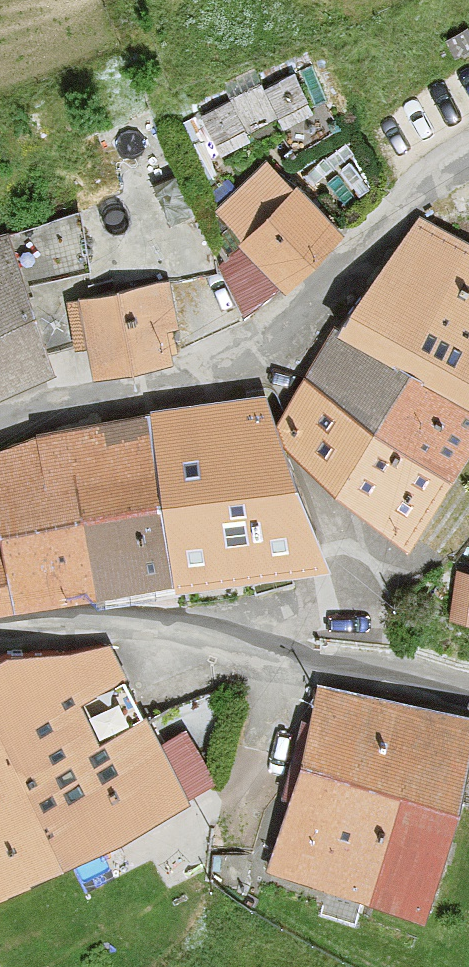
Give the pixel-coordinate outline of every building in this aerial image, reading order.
[(287,282),(345,224),(297,177),(294,180),(268,156),(214,208),(242,233),(239,236),(287,282)] [(57,355),(30,278),(91,264),(81,206),(11,229),(8,225),(0,228),(0,380),(57,355)] [(334,321),(409,356),(468,389),(468,237),(419,212),(334,321)] [(88,339),(93,367),(174,351),(168,320),(179,318),(170,273),(68,295),(75,341),(88,339)] [(289,438),(336,471),(409,356),(334,321),(278,414),(289,438)] [(336,471),(410,535),(468,444),(468,389),(409,356),(336,471)] [(151,403),(175,577),(330,552),(299,459),(289,438),(278,414),(267,386),(151,403)] [(175,577),(151,403),(36,424),(35,429),(0,443),(0,607),(175,577)] [(457,566),(450,615),(468,618),(468,568),(457,566)] [(112,640),(71,647),(8,646),(0,650),(0,888),(192,794),(190,790),(217,776),(188,725),(162,739),(112,640)] [(318,678),(266,867),(427,915),(468,753),(468,707),(318,678)]
